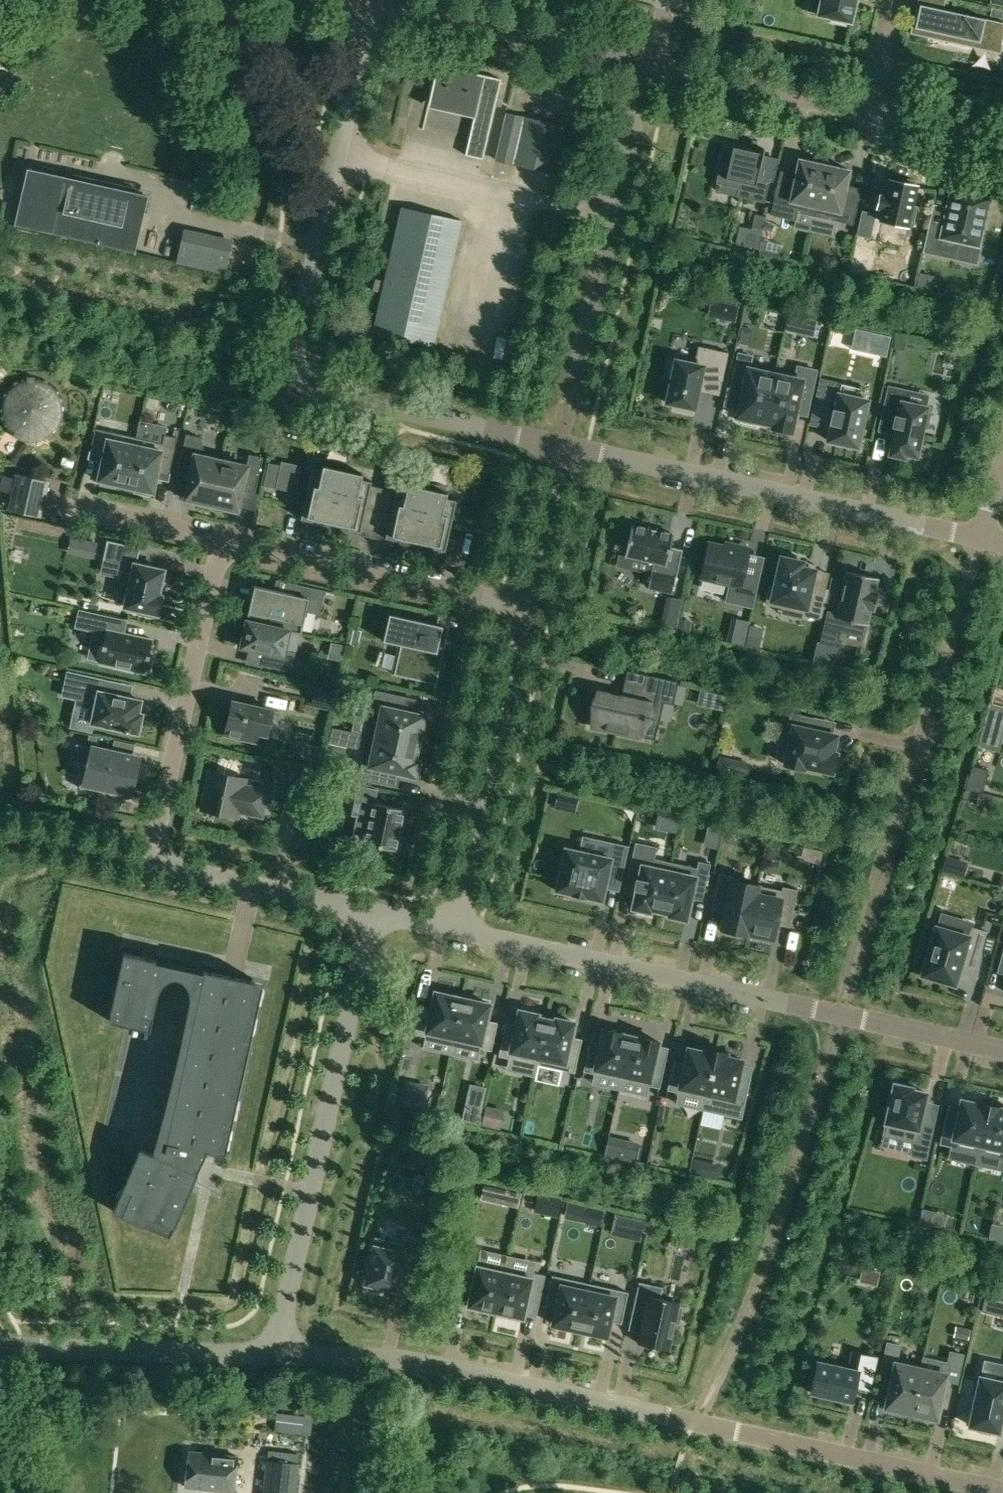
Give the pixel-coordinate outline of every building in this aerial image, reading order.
[(817,13),(817,14),(831,17),(830,22),(846,26),(847,21),(851,22),(856,0),(820,0),(817,13)] [(910,33),(991,51),(997,23),(1002,24),(1002,23),(920,4),(914,32),(910,32),(910,33)] [(990,15),(1002,18),(1002,14),(1002,10),(992,7),(990,15)] [(437,64),(428,103),(474,114),(465,154),(482,158),(501,79),(437,64)] [(505,112),(494,159),(515,164),(553,172),(563,126),(525,117),(505,112)] [(716,182),(716,184),(738,189),(736,196),(765,203),(770,178),(762,176),(764,169),(760,168),(764,149),(763,149),(762,154),(756,153),(756,150),(725,143),(725,144),(728,145),(725,161),(722,160),(721,167),(723,167),(720,183),(716,182)] [(778,180),(771,215),(796,220),(798,212),(813,216),(826,161),(813,158),(812,163),(801,160),(799,159),(799,161),(794,183),(778,180)] [(826,161),(813,216),(853,225),(859,198),(844,195),(849,172),(850,170),(848,170),(836,168),(837,164),(826,161)] [(29,169),(16,227),(134,253),(146,195),(145,195),(145,196),(88,183),(31,170),(31,169),(29,169)] [(880,194),(877,208),(881,209),(879,220),(908,227),(910,221),(914,222),(917,207),(913,206),(918,185),(915,185),(916,181),(901,177),(900,181),(888,179),(885,195),(880,194)] [(929,223),(923,251),(957,258),(960,242),(980,246),(990,198),(951,189),(943,226),(929,223)] [(400,207),(371,332),(433,347),(461,221),(400,207)] [(863,211),(857,235),(870,238),(875,214),(863,211)] [(755,213),(751,230),(762,233),(765,216),(755,213)] [(182,236),(177,262),(225,273),(231,247),(182,236)] [(763,242),(760,254),(776,258),(779,245),(763,242)] [(920,274),(917,287),(930,289),(932,277),(920,274)] [(742,328),(739,341),(748,343),(751,330),(742,328)] [(895,339),(893,348),(904,350),(906,341),(895,339)] [(672,377),(666,402),(678,405),(677,409),(691,412),(691,408),(695,408),(698,391),(701,377),(722,382),(729,352),(698,346),(695,364),(676,359),(675,363),(671,363),(668,376),(672,377)] [(731,388),(731,391),(742,393),(739,409),(737,417),(740,417),(739,422),(755,425),(756,421),(765,423),(775,374),(749,368),(752,356),(739,353),(731,388)] [(775,374),(765,423),(773,424),(772,428),(791,432),(795,414),(798,401),(809,403),(816,370),(798,366),(795,378),(775,374)] [(0,415),(0,416),(1,417),(1,418),(1,419),(8,417),(21,432),(40,433),(42,440),(43,440),(44,439),(45,439),(46,438),(47,438),(48,437),(49,437),(49,436),(50,436),(51,435),(52,435),(53,434),(54,433),(55,432),(56,431),(56,430),(57,430),(58,429),(58,428),(59,427),(59,426),(60,426),(61,425),(61,424),(61,423),(62,422),(62,421),(63,420),(63,419),(63,418),(64,417),(64,416),(64,415),(64,414),(64,413),(64,412),(64,411),(65,410),(65,409),(64,408),(64,407),(64,406),(64,405),(64,404),(64,403),(64,402),(63,401),(63,400),(63,399),(62,398),(62,397),(62,396),(61,395),(61,394),(60,393),(60,392),(59,391),(59,390),(58,390),(57,389),(57,388),(56,387),(55,386),(54,385),(53,384),(52,384),(52,383),(51,382),(50,382),(49,381),(48,381),(47,380),(46,380),(44,385),(34,383),(34,377),(33,376),(32,376),(31,377),(30,377),(29,377),(28,377),(27,377),(26,377),(25,377),(24,378),(23,378),(22,378),(21,378),(20,379),(19,379),(18,380),(17,380),(16,381),(15,381),(15,382),(14,382),(13,383),(12,383),(11,384),(10,385),(9,386),(8,387),(8,388),(7,388),(6,389),(6,390),(5,391),(5,392),(4,392),(4,393),(3,394),(3,395),(2,396),(2,397),(1,398),(1,399),(1,400),(1,401),(0,402),(0,403),(0,415)] [(825,380),(819,406),(833,409),(830,423),(832,423),(830,429),(828,440),(857,447),(868,400),(867,400),(839,393),(841,383),(825,380)] [(889,386),(881,421),(893,423),(893,426),(896,427),(894,434),(890,454),(904,457),(905,453),(916,456),(923,427),(927,428),(930,412),(926,412),(927,407),(903,402),(905,390),(889,386)] [(96,428),(90,453),(104,456),(103,461),(98,479),(98,481),(100,481),(102,481),(101,485),(116,488),(116,484),(123,486),(134,437),(96,428)] [(134,437),(123,486),(135,488),(134,492),(149,495),(150,492),(152,492),(154,493),(154,491),(153,491),(156,478),(157,473),(159,465),(171,468),(178,437),(164,434),(162,443),(136,437),(134,437)] [(186,434),(177,477),(189,480),(186,496),(185,499),(198,502),(197,506),(211,509),(222,460),(205,456),(205,452),(200,437),(186,434)] [(222,460),(211,509),(225,512),(225,508),(238,511),(239,507),(243,490),(255,493),(263,457),(249,454),(247,466),(222,460)] [(270,463),(264,486),(276,488),(296,493),(302,466),(282,461),(281,465),(270,463)] [(312,468),(301,519),(313,522),(314,518),(349,526),(348,529),(361,532),(361,530),(386,535),(385,538),(398,540),(399,537),(433,545),(433,548),(445,551),(457,500),(447,498),(448,492),(443,491),(444,488),(431,485),(430,489),(408,484),(407,489),(397,486),(396,491),(371,485),(372,481),(362,479),(363,474),(341,469),(342,465),(328,462),(328,466),(323,465),(322,470),(312,468)] [(10,497),(8,509),(41,516),(44,505),(41,504),(44,493),(46,494),(49,482),(16,474),(13,486),(16,487),(13,498),(10,497)] [(627,526),(624,540),(628,541),(625,556),(654,562),(648,587),(672,593),(675,577),(676,577),(682,550),(670,547),(673,534),(657,530),(658,530),(648,528),(632,525),(631,527),(627,526)] [(108,541),(104,559),(122,563),(121,570),(132,573),(125,607),(138,610),(138,614),(153,617),(154,613),(158,614),(162,596),(159,595),(164,570),(136,564),(139,548),(108,541)] [(709,543),(701,577),(730,583),(726,601),(752,607),(759,578),(743,574),(749,549),(734,545),(734,548),(709,543)] [(770,587),(766,604),(783,607),(784,603),(805,608),(803,615),(819,618),(826,587),(812,584),(815,569),(802,567),(803,561),(799,560),(800,557),(787,554),(786,558),(781,556),(774,588),(770,587)] [(828,612),(821,643),(837,647),(840,631),(864,637),(866,625),(867,625),(871,609),(874,610),(878,593),(875,592),(878,578),(847,571),(837,614),(828,612)] [(255,586),(247,621),(290,630),(289,631),(301,634),(302,633),(306,612),(320,615),(325,591),(335,594),(335,592),(292,583),(290,594),(274,590),(255,586)] [(79,613),(76,627),(95,631),(93,639),(106,642),(101,663),(145,673),(146,668),(150,669),(153,653),(150,652),(152,639),(108,630),(111,620),(111,617),(80,610),(79,613)] [(390,614),(383,641),(401,645),(394,675),(436,684),(444,649),(438,648),(443,626),(390,614)] [(247,621),(241,647),(264,652),(261,665),(291,672),(296,652),(285,650),(289,631),(290,630),(247,621)] [(678,621),(676,632),(689,634),(691,623),(678,621)] [(354,629),(351,644),(357,646),(361,631),(354,629)] [(68,672),(63,696),(86,701),(96,703),(92,723),(125,730),(124,732),(129,733),(130,731),(138,732),(142,714),(138,713),(141,700),(130,698),(100,692),(103,680),(68,672)] [(600,691),(596,713),(606,715),(603,728),(641,736),(645,719),(659,722),(663,702),(673,704),(678,681),(645,674),(642,687),(634,685),(631,698),(620,695),(621,694),(620,694),(619,695),(612,694),(613,692),(611,692),(611,693),(600,691)] [(317,686),(312,706),(332,710),(337,690),(317,686)] [(374,705),(368,734),(419,745),(421,733),(425,734),(429,719),(425,718),(425,715),(413,712),(405,711),(408,697),(375,690),(376,690),(372,705),(374,705)] [(233,701),(226,735),(244,739),(246,731),(267,735),(277,737),(282,713),(273,711),(273,710),(233,701)] [(986,717),(1002,721),(1002,707),(990,703),(986,717)] [(793,726),(785,764),(804,768),(805,766),(832,772),(837,753),(833,752),(837,735),(812,729),(814,717),(791,712),(788,725),(793,726)] [(982,732),(978,746),(997,751),(1001,738),(982,732)] [(89,733),(88,740),(96,742),(97,735),(89,733)] [(368,734),(358,778),(389,785),(392,772),(401,773),(416,777),(419,761),(415,760),(419,745),(368,734)] [(78,743),(76,743),(78,761),(80,788),(99,787),(110,789),(110,793),(110,794),(129,799),(130,794),(139,757),(95,747),(95,748),(78,744),(78,743)] [(718,760),(715,773),(726,775),(729,762),(718,760)] [(972,765),(966,788),(983,793),(989,770),(972,765)] [(209,770),(201,810),(227,815),(228,810),(263,817),(263,814),(266,803),(269,790),(245,785),(247,779),(209,770)] [(294,771),(284,816),(301,820),(311,775),(294,771)] [(350,783),(343,813),(358,817),(359,817),(359,815),(370,818),(364,842),(363,843),(396,851),(396,850),(396,849),(399,835),(401,825),(404,811),(405,811),(405,810),(367,801),(370,789),(365,788),(366,787),(350,783)] [(266,803),(263,814),(270,815),(272,804),(266,803)] [(565,848),(556,890),(571,894),(573,895),(573,894),(585,897),(587,898),(587,897),(602,900),(609,871),(623,874),(632,830),(617,827),(610,858),(565,848)] [(635,842),(630,867),(642,870),(640,879),(636,878),(634,889),(637,889),(633,907),(650,911),(650,908),(660,911),(671,862),(654,858),(657,847),(635,842)] [(809,843),(807,853),(825,855),(826,845),(809,843)] [(946,859),(943,870),(950,872),(953,861),(946,859)] [(671,862),(660,911),(670,913),(670,915),(686,919),(691,898),(692,890),(704,893),(711,864),(698,861),(697,868),(671,862)] [(719,873),(713,903),(726,906),(725,913),(722,929),(726,929),(725,933),(742,937),(743,933),(748,934),(748,933),(758,885),(757,885),(733,880),(734,876),(719,873)] [(758,885),(748,933),(752,934),(751,938),(768,941),(769,937),(773,938),(776,923),(778,917),(791,920),(798,890),(783,886),(782,890),(758,885)] [(696,897),(697,920),(708,919),(707,897),(696,897)] [(937,927),(923,974),(926,975),(925,977),(937,980),(938,979),(955,984),(962,960),(977,964),(987,931),(970,926),(967,936),(937,927)] [(124,953),(110,1021),(141,1028),(155,961),(156,960),(124,953)] [(140,1147),(113,1211),(118,1213),(121,1214),(123,1215),(144,1224),(153,1228),(170,1235),(184,1203),(193,1181),(197,1172),(193,1170),(197,1160),(202,1161),(203,1160),(207,1150),(217,1152),(226,1154),(263,984),(204,971),(203,972),(188,1045),(177,1094),(167,1140),(166,1147),(168,1148),(164,1157),(152,1152),(140,1147)] [(421,1006),(416,1034),(453,1042),(463,997),(453,995),(453,996),(435,992),(432,1008),(421,1006)] [(463,997),(453,1042),(491,1051),(497,1022),(497,1023),(487,1020),(490,1004),(472,1000),(473,999),(472,999),(463,997)] [(506,1022),(499,1056),(509,1058),(537,1064),(547,1019),(537,1017),(538,1014),(520,1010),(517,1025),(506,1022)] [(547,1019),(537,1064),(574,1073),(582,1039),(571,1037),(574,1023),(556,1019),(556,1021),(547,1019)] [(590,1042),(584,1071),(622,1079),(631,1036),(622,1034),(622,1033),(604,1029),(601,1044),(590,1042)] [(144,1036),(143,1046),(160,1048),(162,1038),(144,1036)] [(631,1036),(622,1079),(659,1088),(666,1059),(656,1057),(660,1042),(642,1038),(641,1039),(631,1036)] [(674,1061),(668,1088),(679,1092),(705,1098),(700,1122),(701,1122),(703,1110),(706,1098),(716,1051),(706,1048),(705,1052),(688,1048),(685,1063),(674,1061)] [(703,1110),(701,1122),(704,1110),(741,1119),(751,1078),(740,1076),(743,1060),(726,1056),(727,1053),(716,1051),(706,1098),(703,1110)] [(895,1084),(884,1132),(915,1139),(911,1156),(926,1159),(935,1120),(921,1117),(926,1093),(912,1090),(913,1088),(895,1084)] [(403,1086),(399,1108),(423,1113),(427,1092),(403,1086)] [(627,1098),(651,1099),(652,1087),(627,1086),(627,1098)] [(946,1116),(940,1144),(979,1152),(989,1104),(979,1102),(978,1103),(962,1100),(957,1119),(946,1116)] [(478,1123),(481,1106),(467,1103),(464,1120),(478,1123)] [(979,1152),(1002,1158),(1002,1109),(1000,1108),(1000,1107),(989,1104),(979,1152)] [(486,1106),(482,1126),(499,1130),(504,1110),(486,1106)] [(608,1139),(605,1156),(619,1159),(623,1143),(608,1139)] [(695,1160),(692,1173),(705,1175),(707,1162),(695,1160)] [(485,1184),(482,1199),(501,1203),(504,1188),(485,1184)] [(539,1194),(535,1213),(545,1215),(549,1196),(539,1194)] [(567,1202),(563,1217),(582,1221),(585,1206),(567,1202)] [(921,1209),(918,1223),(932,1226),(935,1212),(921,1209)] [(637,1217),(634,1229),(647,1232),(649,1220),(637,1217)] [(990,1238),(1002,1241),(1002,1229),(992,1227),(990,1238)] [(376,1238),(366,1283),(369,1284),(368,1289),(381,1291),(382,1287),(397,1290),(404,1255),(417,1258),(421,1238),(407,1235),(405,1244),(376,1238)] [(467,1259),(460,1288),(472,1290),(469,1304),(468,1306),(470,1306),(487,1309),(487,1310),(488,1310),(489,1310),(496,1312),(506,1267),(467,1259)] [(506,1267),(496,1312),(504,1313),(504,1314),(505,1314),(506,1314),(522,1317),(522,1318),(524,1318),(524,1316),(527,1303),(537,1305),(544,1276),(506,1267)] [(552,1275),(545,1307),(556,1309),(553,1324),(571,1328),(570,1329),(580,1331),(590,1284),(552,1275)] [(639,1282),(632,1313),(644,1316),(638,1343),(668,1350),(674,1323),(680,1325),(683,1307),(678,1306),(679,1302),(660,1298),(663,1287),(639,1282)] [(590,1284),(580,1331),(589,1333),(589,1332),(607,1336),(611,1321),(621,1323),(628,1292),(590,1284)] [(958,1327),(956,1338),(968,1340),(970,1330),(958,1327)] [(888,1343),(882,1370),(893,1373),(886,1407),(891,1408),(890,1413),(906,1416),(907,1411),(911,1412),(921,1368),(896,1363),(900,1345),(888,1343)] [(818,1361),(811,1392),(852,1401),(856,1386),(869,1389),(876,1358),(853,1352),(849,1368),(818,1361)] [(921,1368),(911,1412),(916,1413),(915,1418),(930,1422),(931,1417),(937,1418),(945,1380),(957,1382),(963,1355),(952,1352),(947,1374),(921,1368)] [(970,1425),(977,1427),(977,1431),(990,1434),(991,1430),(999,1432),(1002,1414),(1002,1377),(997,1376),(996,1380),(980,1376),(979,1382),(975,1381),(972,1395),(976,1396),(970,1425)] [(306,1417),(276,1413),(274,1431),(304,1435),(306,1417)] [(186,1479),(185,1487),(233,1492),(234,1484),(237,1464),(238,1457),(190,1451),(189,1459),(186,1479)] [(262,1492),(295,1492),(299,1463),(280,1461),(266,1459),(262,1492)]
